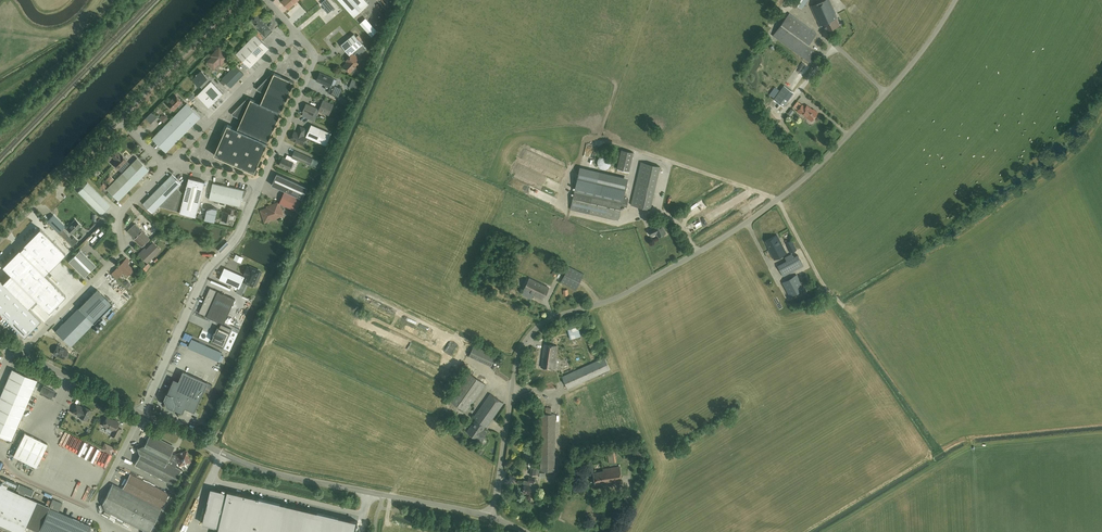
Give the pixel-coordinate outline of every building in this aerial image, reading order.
[(298,0),(283,0),(282,1),(288,8),(298,0)] [(325,7),(328,4),(333,10),(335,9),(328,0),(325,0),(322,3),(325,7)] [(366,0),(339,0),(354,16),(369,3),(366,0)] [(807,0),(791,0),(801,8),(807,0)] [(820,2),(810,6),(816,20),(817,20),(819,24),(818,24),(818,26),(822,24),(825,31),(839,25),(836,18),(837,18),(829,0),(824,0),(820,2)] [(262,17),(258,12),(255,15),(254,14),(251,16),(251,17),(253,18),(250,20),(251,20),(260,29),(259,30),(265,36),(271,30),(265,24),(267,22),(262,17)] [(817,33),(789,14),(773,36),(809,61),(816,52),(808,46),(817,33)] [(372,36),(375,34),(364,20),(361,22),(372,36)] [(350,72),(359,63),(356,60),(358,58),(354,54),(355,54),(353,51),(363,44),(354,33),(341,44),(350,55),(346,60),(348,62),(344,66),(350,72)] [(269,47),(255,34),(236,53),(250,67),(269,47)] [(219,47),(213,54),(214,55),(207,62),(212,66),(214,68),(217,65),(219,63),(221,65),(225,60),(224,59),(228,56),(222,50),(219,47)] [(776,63),(781,58),(776,53),(771,58),(776,63)] [(244,73),(236,66),(223,79),(230,87),(244,73)] [(206,86),(197,95),(210,107),(224,93),(212,80),(213,79),(209,76),(208,77),(207,75),(207,74),(205,74),(202,70),(198,74),(196,74),(196,76),(193,79),(195,81),(196,84),(198,84),(199,85),(202,82),(206,86)] [(233,114),(232,114),(242,119),(238,128),(228,124),(214,154),(254,172),(294,81),(273,72),(257,88),(257,89),(257,90),(265,93),(261,102),(248,97),(232,113),(233,114)] [(334,78),(320,72),(316,80),(330,86),(333,87),(331,94),(339,97),(342,89),(334,85),(331,84),(334,78)] [(792,91),(784,85),(774,99),(782,105),(792,91)] [(171,100),(170,100),(167,104),(174,110),(178,106),(182,102),(182,101),(176,95),(171,100)] [(326,102),(323,101),(319,109),(329,113),(333,104),(327,101),(326,102)] [(166,152),(201,117),(187,103),(152,138),(166,152)] [(316,107),(306,103),(303,111),(313,115),(316,107)] [(812,121),(818,113),(813,109),(813,110),(807,105),(805,107),(802,105),(797,111),(801,114),(802,113),(806,116),(806,117),(808,119),(809,118),(812,121)] [(147,119),(152,124),(159,117),(154,112),(147,119)] [(165,123),(170,118),(166,114),(161,118),(165,123)] [(297,132),(294,131),(291,139),(303,144),(307,136),(326,145),(331,133),(311,124),(309,130),(306,129),(306,128),(300,126),(297,132)] [(313,158),(295,150),(292,156),(310,164),(313,158)] [(112,163),(119,170),(123,165),(122,165),(127,160),(121,154),(120,155),(116,152),(112,156),(115,160),(112,163)] [(606,156),(604,155),(603,155),(602,156),(600,157),(599,157),(599,158),(598,159),(597,161),(597,163),(598,165),(598,166),(599,168),(601,169),(603,169),(605,169),(606,169),(608,168),(609,167),(610,167),(611,165),(611,162),(611,160),(610,159),(610,158),(609,157),(608,156),(606,156)] [(290,160),(283,157),(279,165),(290,169),(293,162),(296,163),(298,160),(292,157),(290,160)] [(118,201),(134,184),(149,169),(137,158),(106,189),(118,201)] [(631,205),(650,209),(660,166),(641,162),(631,205)] [(623,200),(623,198),(627,183),(579,172),(575,187),(570,208),(618,220),(622,205),(627,206),(628,201),(623,200)] [(277,173),(272,184),(303,198),(308,187),(277,173)] [(172,174),(165,181),(157,188),(150,196),(143,203),(152,212),(159,206),(161,206),(176,210),(180,211),(185,192),(181,192),(181,191),(177,187),(181,183),(172,174)] [(111,175),(107,180),(111,184),(115,179),(111,175)] [(180,212),(196,217),(206,181),(189,177),(185,192),(180,211),(180,212)] [(110,205),(87,182),(82,187),(81,188),(78,192),(101,215),(110,205)] [(244,198),(247,190),(213,183),(209,199),(240,206),(242,198),(244,198)] [(302,198),(285,191),(280,202),(297,210),(302,198)] [(744,194),(732,199),(735,205),(741,202),(740,201),(746,198),(744,194)] [(283,214),(278,203),(270,206),(270,207),(268,208),(267,208),(263,209),(264,210),(261,211),(265,221),(273,218),(273,219),(277,217),(283,214)] [(236,209),(228,207),(228,212),(224,211),(222,219),(230,221),(231,222),(232,221),(233,221),(233,220),(235,218),(234,216),(234,214),(235,214),(236,209)] [(218,209),(213,208),(207,209),(205,219),(215,222),(218,209)] [(713,213),(696,222),(699,228),(716,220),(713,213)] [(62,229),(65,226),(53,215),(47,221),(62,235),(65,232),(62,229)] [(72,233),(81,225),(75,220),(67,228),(72,233)] [(127,231),(135,239),(142,247),(146,243),(150,239),(135,223),(127,231)] [(666,233),(661,223),(653,226),(654,227),(648,230),(651,236),(657,233),(658,237),(666,233)] [(774,260),(786,253),(777,235),(765,241),(769,249),(768,250),(774,260)] [(73,246),(78,241),(74,236),(68,242),(73,246)] [(791,252),(796,250),(791,240),(786,242),(791,252)] [(147,262),(160,249),(153,243),(140,255),(147,262)] [(80,249),(69,261),(84,277),(96,265),(80,249)] [(798,255),(777,265),(783,276),(803,266),(798,255)] [(119,267),(126,274),(132,268),(127,263),(129,261),(127,259),(119,267)] [(246,276),(243,281),(253,286),(256,278),(257,279),(260,273),(259,272),(259,270),(250,266),(250,267),(247,266),(244,274),(246,276)] [(576,290),(584,273),(569,266),(560,282),(576,290)] [(117,268),(112,273),(117,278),(122,273),(117,268)] [(244,276),(225,268),(219,279),(239,288),(244,276)] [(797,274),(782,282),(790,297),(805,289),(797,274)] [(549,287),(529,277),(524,289),(543,299),(549,287)] [(24,337),(41,320),(0,280),(0,313),(24,337)] [(210,287),(206,296),(226,305),(230,297),(210,287)] [(71,346),(94,323),(112,305),(97,289),(78,308),(55,331),(71,346)] [(235,299),(230,297),(226,305),(206,296),(199,313),(207,316),(224,324),(235,299)] [(100,321),(93,328),(97,332),(104,325),(100,321)] [(213,336),(211,340),(220,344),(225,333),(229,335),(232,329),(221,324),(219,327),(218,327),(215,332),(214,331),(213,335),(213,336)] [(578,326),(568,329),(570,339),(581,336),(578,326)] [(491,366),(497,353),(475,343),(469,355),(491,366)] [(541,367),(555,369),(556,360),(555,360),(557,346),(544,344),(541,367)] [(64,359),(68,351),(57,346),(53,354),(64,359)] [(568,388),(610,369),(605,357),(562,376),(568,388)] [(11,440),(37,380),(12,369),(0,397),(0,435),(11,440)] [(207,382),(182,371),(178,381),(173,379),(166,394),(164,399),(167,406),(172,408),(182,413),(184,408),(194,412),(207,382)] [(466,412),(486,384),(468,372),(448,399),(466,412)] [(44,385),(40,392),(52,398),(55,391),(44,385)] [(530,391),(517,397),(519,401),(521,400),(521,401),(532,396),(530,391)] [(476,419),(486,426),(487,426),(504,402),(490,393),(473,417),(476,419)] [(79,415),(78,416),(87,420),(92,410),(83,406),(83,407),(76,404),(72,412),(79,415)] [(555,471),(556,414),(552,414),(552,408),(546,407),(546,414),(542,413),(542,471),(555,471)] [(113,430),(111,435),(117,438),(122,429),(117,427),(119,423),(114,420),(113,421),(107,417),(103,425),(113,430)] [(483,430),(486,426),(476,419),(467,431),(477,438),(480,435),(483,438),(487,432),(483,430)] [(25,433),(13,456),(36,467),(48,444),(25,433)] [(139,453),(140,454),(165,466),(169,458),(170,456),(174,448),(150,435),(144,446),(143,446),(137,448),(139,453)] [(114,448),(109,445),(105,443),(102,449),(111,453),(114,448)] [(622,447),(623,455),(637,453),(638,461),(646,460),(645,452),(642,453),(640,445),(622,447)] [(609,463),(616,462),(614,446),(606,447),(609,463)] [(169,458),(165,466),(159,477),(174,484),(181,470),(175,467),(178,462),(179,463),(180,465),(190,461),(187,451),(177,454),(177,456),(176,459),(170,456),(169,458)] [(135,465),(159,477),(165,466),(140,454),(135,465)] [(101,467),(104,468),(109,457),(106,455),(101,467)] [(47,472),(50,463),(44,461),(41,470),(47,472)] [(605,484),(623,481),(620,466),(603,468),(603,470),(593,472),(595,484),(605,482),(605,484)] [(161,508),(169,493),(130,473),(122,489),(113,484),(103,503),(105,510),(147,531),(149,531),(161,508)] [(536,494),(537,486),(533,485),(533,482),(534,482),(535,478),(529,477),(528,480),(524,480),(524,483),(525,485),(523,492),(536,494)] [(32,496),(34,490),(19,484),(17,490),(19,491),(18,493),(0,486),(1,483),(0,482),(0,514),(26,525),(41,531),(88,531),(91,526),(49,507),(24,496),(25,494),(32,496)] [(358,521),(228,490),(227,492),(211,488),(208,501),(206,511),(203,523),(219,527),(218,531),(355,531),(358,521)] [(53,499),(49,507),(58,511),(61,503),(62,503),(53,499)]
